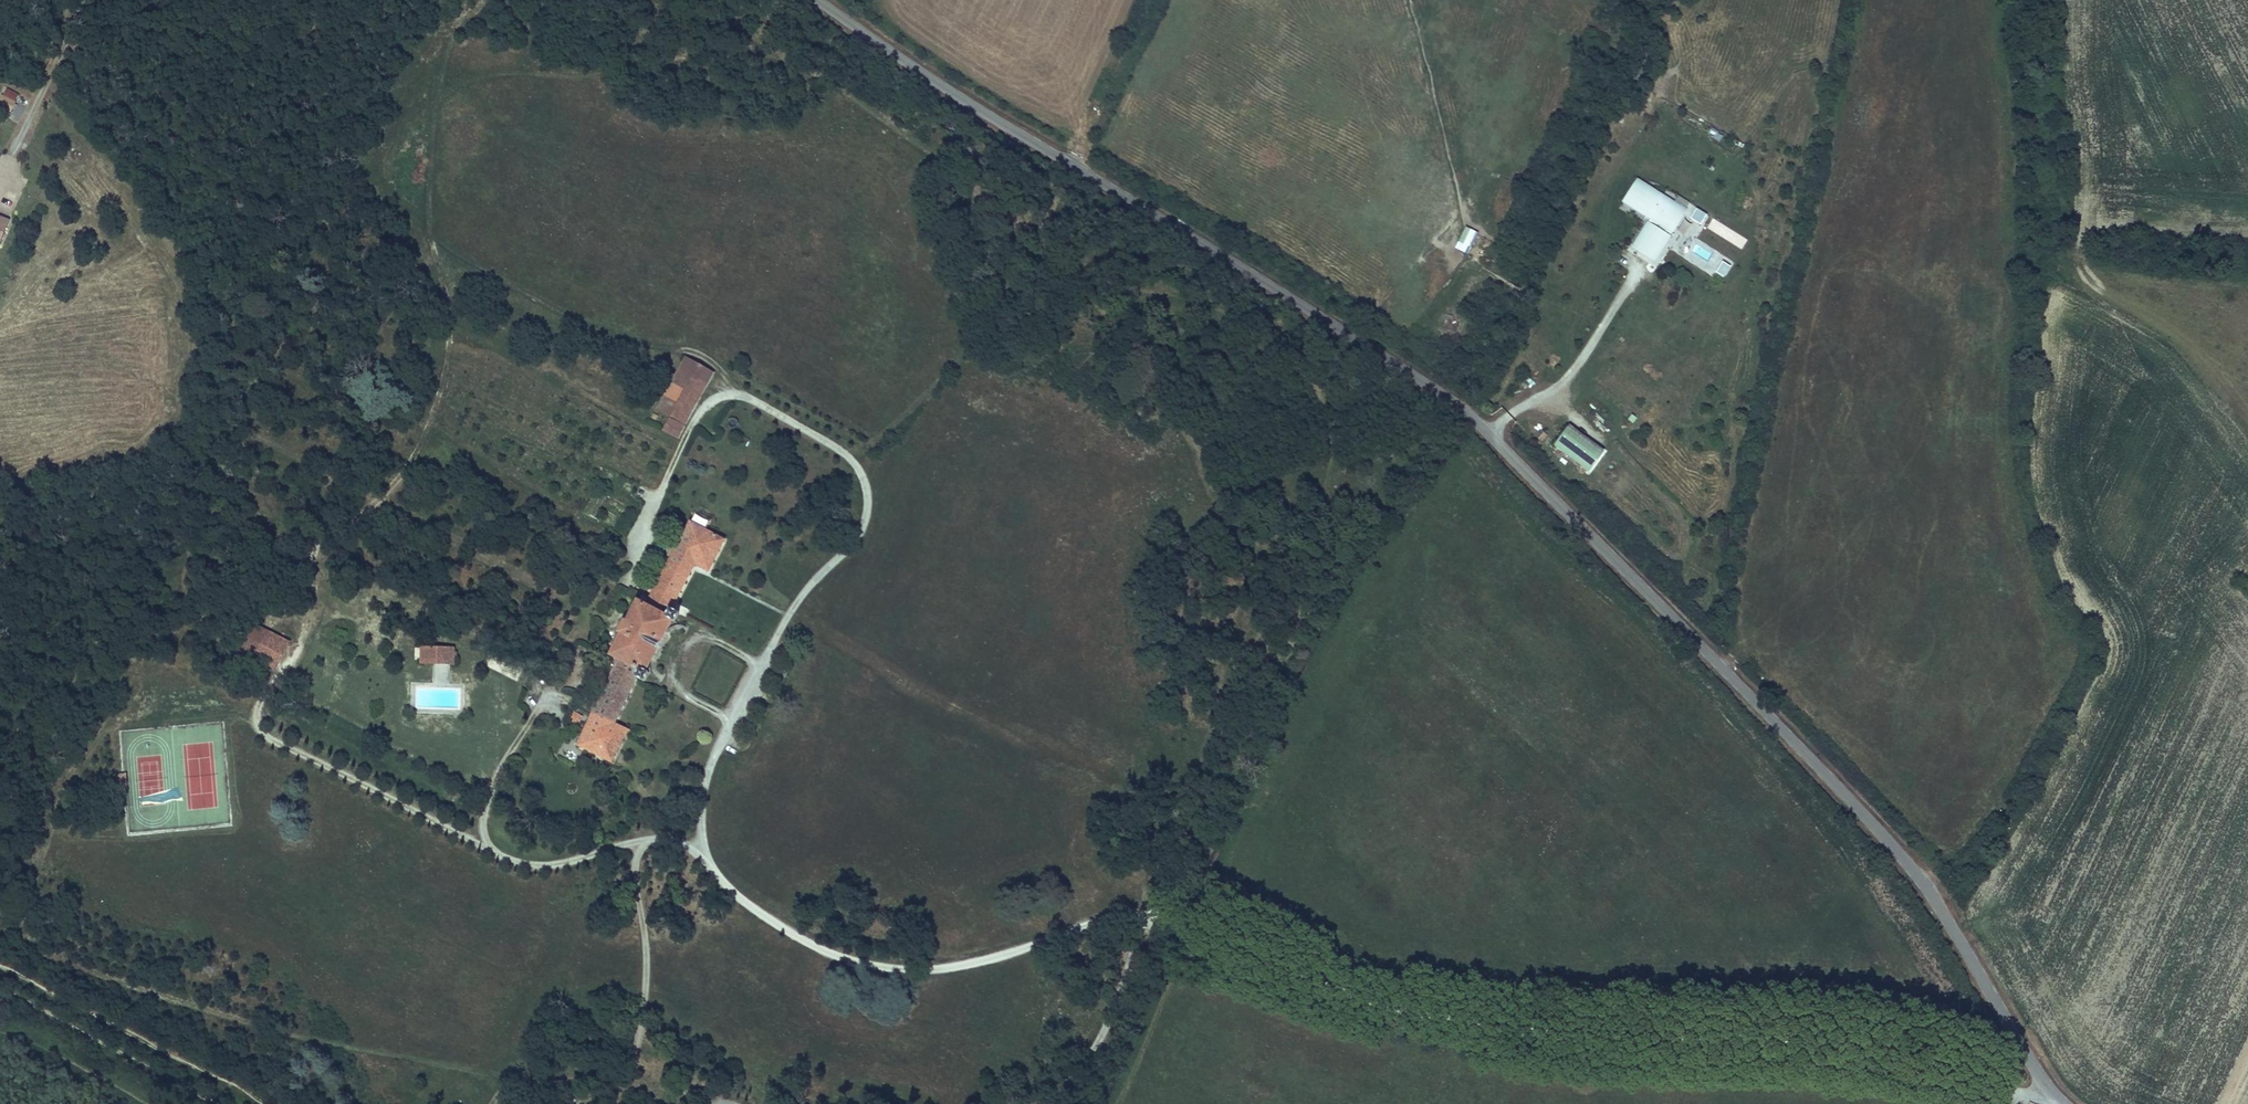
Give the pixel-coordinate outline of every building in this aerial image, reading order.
[(20,93),(6,86),(0,98),(0,104),(12,110),(20,93)] [(1646,184),(1637,179),(1624,200),(1633,206),(1646,184)] [(1687,209),(1646,184),(1633,206),(1652,217),(1635,246),(1656,259),(1687,209)] [(1454,247),(1467,253),(1478,232),(1465,225),(1454,247)] [(685,357),(655,412),(668,419),(662,431),(678,439),(685,428),(683,427),(712,371),(685,357)] [(1604,451),(1571,425),(1555,446),(1589,471),(1604,451)] [(620,662),(576,746),(612,765),(629,733),(616,726),(634,689),(638,681),(645,684),(650,676),(648,674),(653,664),(663,645),(669,634),(674,624),(676,625),(681,616),(673,612),(695,567),(709,573),(726,541),(691,523),(647,608),(640,604),(629,624),(627,623),(621,634),(623,636),(612,657),(620,662)] [(344,636),(333,631),(330,638),(341,643),(344,636)] [(270,636),(257,659),(276,670),(288,647),(270,636)] [(454,650),(422,649),(422,662),(453,662),(454,650)] [(570,720),(579,724),(582,717),(574,713),(570,720)]
